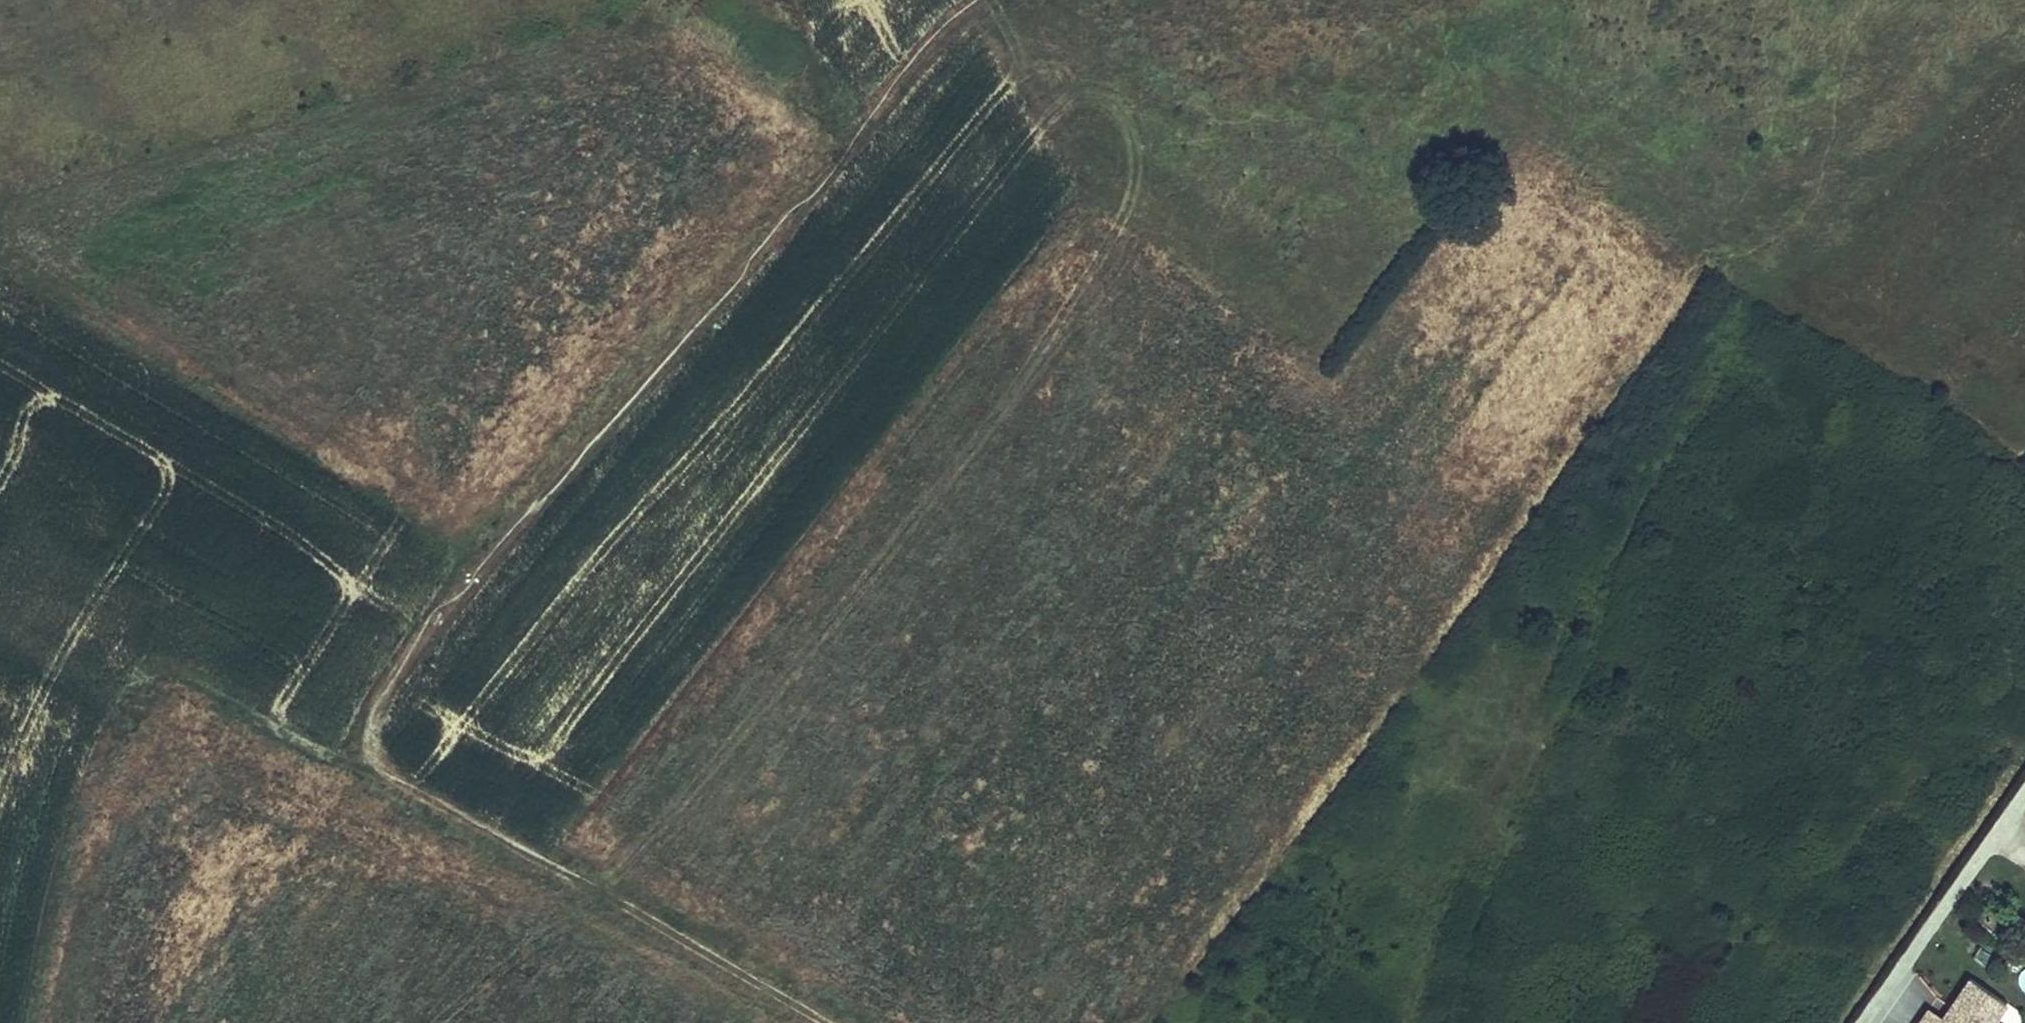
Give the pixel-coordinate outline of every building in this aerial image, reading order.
[(2015,979),(2024,988),(2024,968),(2015,979)] [(2007,1003),(1971,978),(1950,1008),(1957,1013),(1951,1022),(1993,1022),(2007,1003)] [(1929,1010),(1920,1022),(1948,1022),(1929,1010)]
